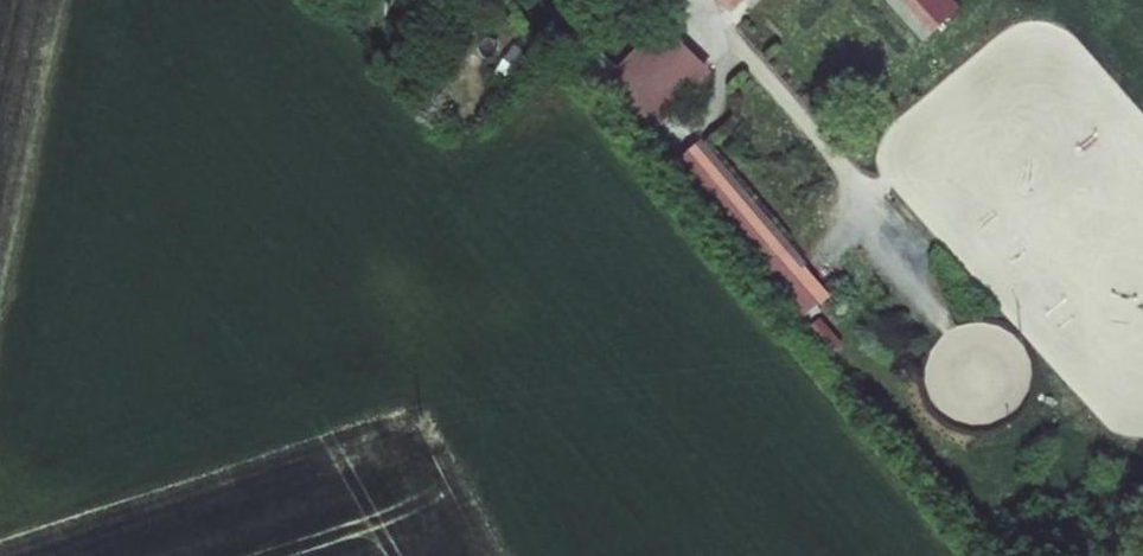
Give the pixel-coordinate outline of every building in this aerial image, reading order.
[(734,10),(745,0),(725,0),(734,10)] [(928,38),(965,4),(962,0),(893,0),(928,38)] [(605,82),(655,129),(715,67),(665,20),(605,82)] [(806,318),(837,293),(707,135),(676,160),(806,318)]
